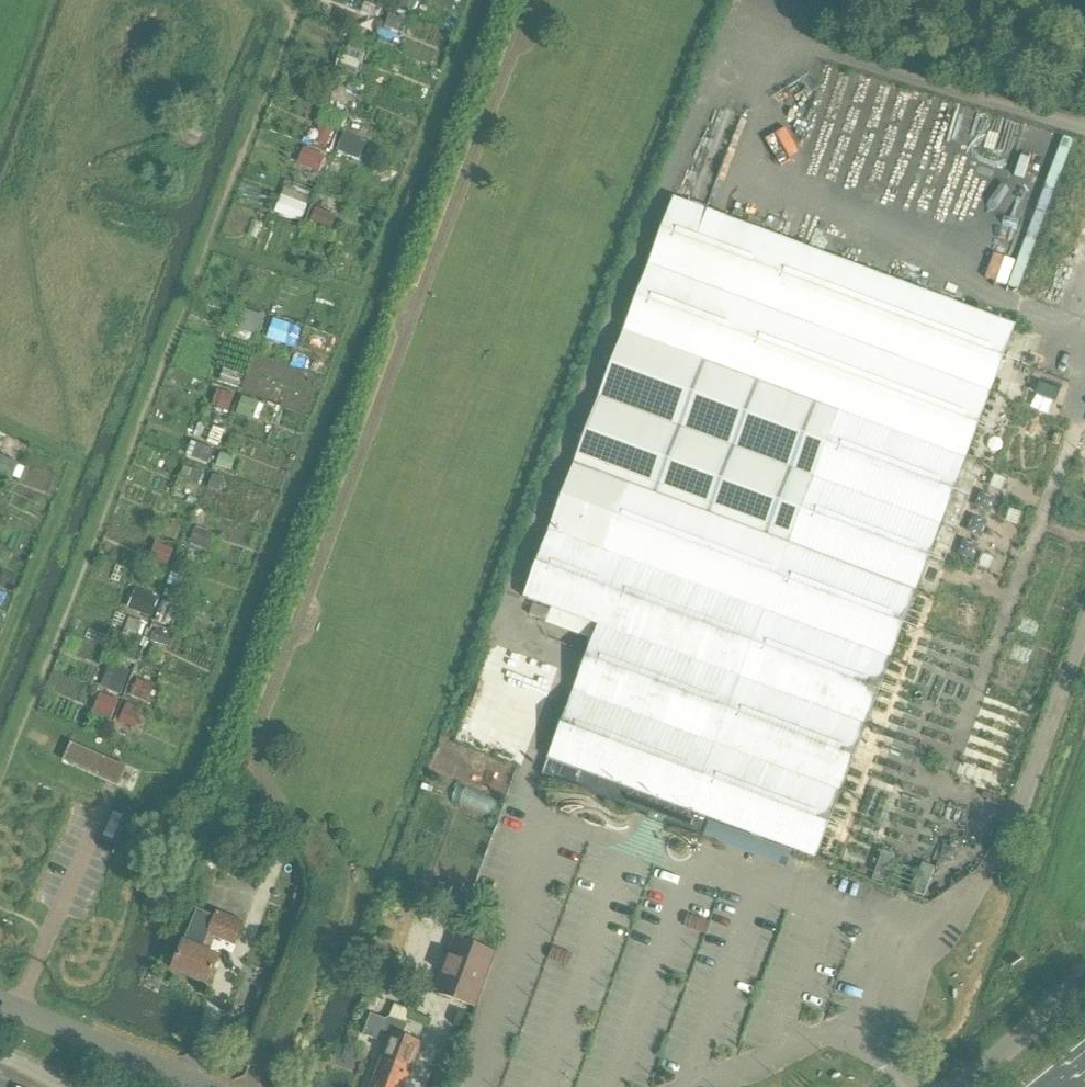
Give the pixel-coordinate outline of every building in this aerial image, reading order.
[(395,3),(416,11),(420,0),(396,0),(395,3)] [(385,26),(398,30),(402,19),(389,14),(385,26)] [(348,49),(341,68),(356,74),(363,55),(348,49)] [(325,146),(332,129),(324,125),(316,142),(325,146)] [(337,150),(359,159),(366,143),(344,134),(337,150)] [(326,157),(310,150),(304,166),(320,173),(326,157)] [(674,197),(577,455),(525,596),(595,622),(538,777),(658,819),(702,835),(708,819),(869,879),(904,787),(850,767),(953,491),(990,393),(1044,413),(1079,318),(1026,298),(1015,325),(708,210),(674,197)] [(284,198),(278,213),(300,221),(306,206),(284,198)] [(328,214),(316,209),(311,221),(323,226),(328,214)] [(238,332),(257,339),(264,318),(245,312),(238,332)] [(290,327),(274,321),(268,337),(284,343),(290,327)] [(224,369),(219,382),(238,388),(242,375),(224,369)] [(214,413),(226,417),(231,401),(220,397),(214,413)] [(242,397),(237,412),(248,416),(254,401),(242,397)] [(200,445),(195,458),(208,463),(213,451),(200,445)] [(221,454),(217,465),(227,469),(231,458),(221,454)] [(10,476),(16,464),(0,458),(0,472),(10,476)] [(186,483),(197,487),(203,471),(192,468),(186,483)] [(209,487),(217,490),(221,479),(214,476),(209,487)] [(176,540),(180,528),(173,526),(168,537),(176,540)] [(213,533),(196,528),(190,544),(207,551),(213,533)] [(161,545),(155,561),(167,566),(174,550),(161,545)] [(138,591),(132,608),(151,616),(157,599),(138,591)] [(157,620),(170,624),(176,607),(164,603),(157,620)] [(549,611),(532,605),(528,616),(544,622),(545,622),(549,611)] [(123,638),(139,645),(146,626),(129,619),(123,638)] [(164,644),(166,636),(156,632),(153,640),(164,644)] [(111,665),(102,686),(122,694),(131,674),(111,665)] [(140,681),(133,696),(148,703),(154,687),(140,681)] [(119,701),(117,700),(107,695),(100,709),(113,715),(119,701)] [(120,721),(132,726),(139,711),(127,705),(120,721)] [(92,770),(100,751),(79,743),(72,762),(92,770)] [(124,766),(105,757),(98,775),(117,784),(124,766)] [(191,884),(210,891),(217,872),(198,866),(191,884)] [(217,912),(212,925),(194,918),(173,970),(208,985),(219,957),(202,950),(208,935),(234,945),(243,923),(217,912)] [(472,938),(495,946),(498,935),(476,927),(472,938)] [(492,952),(457,939),(437,993),(473,1006),(492,952)] [(389,1017),(387,1025),(374,1020),(375,1016),(370,1014),(362,1035),(388,1044),(372,1086),(403,1086),(419,1043),(402,1037),(407,1024),(412,1011),(394,1004),(389,1017)]
